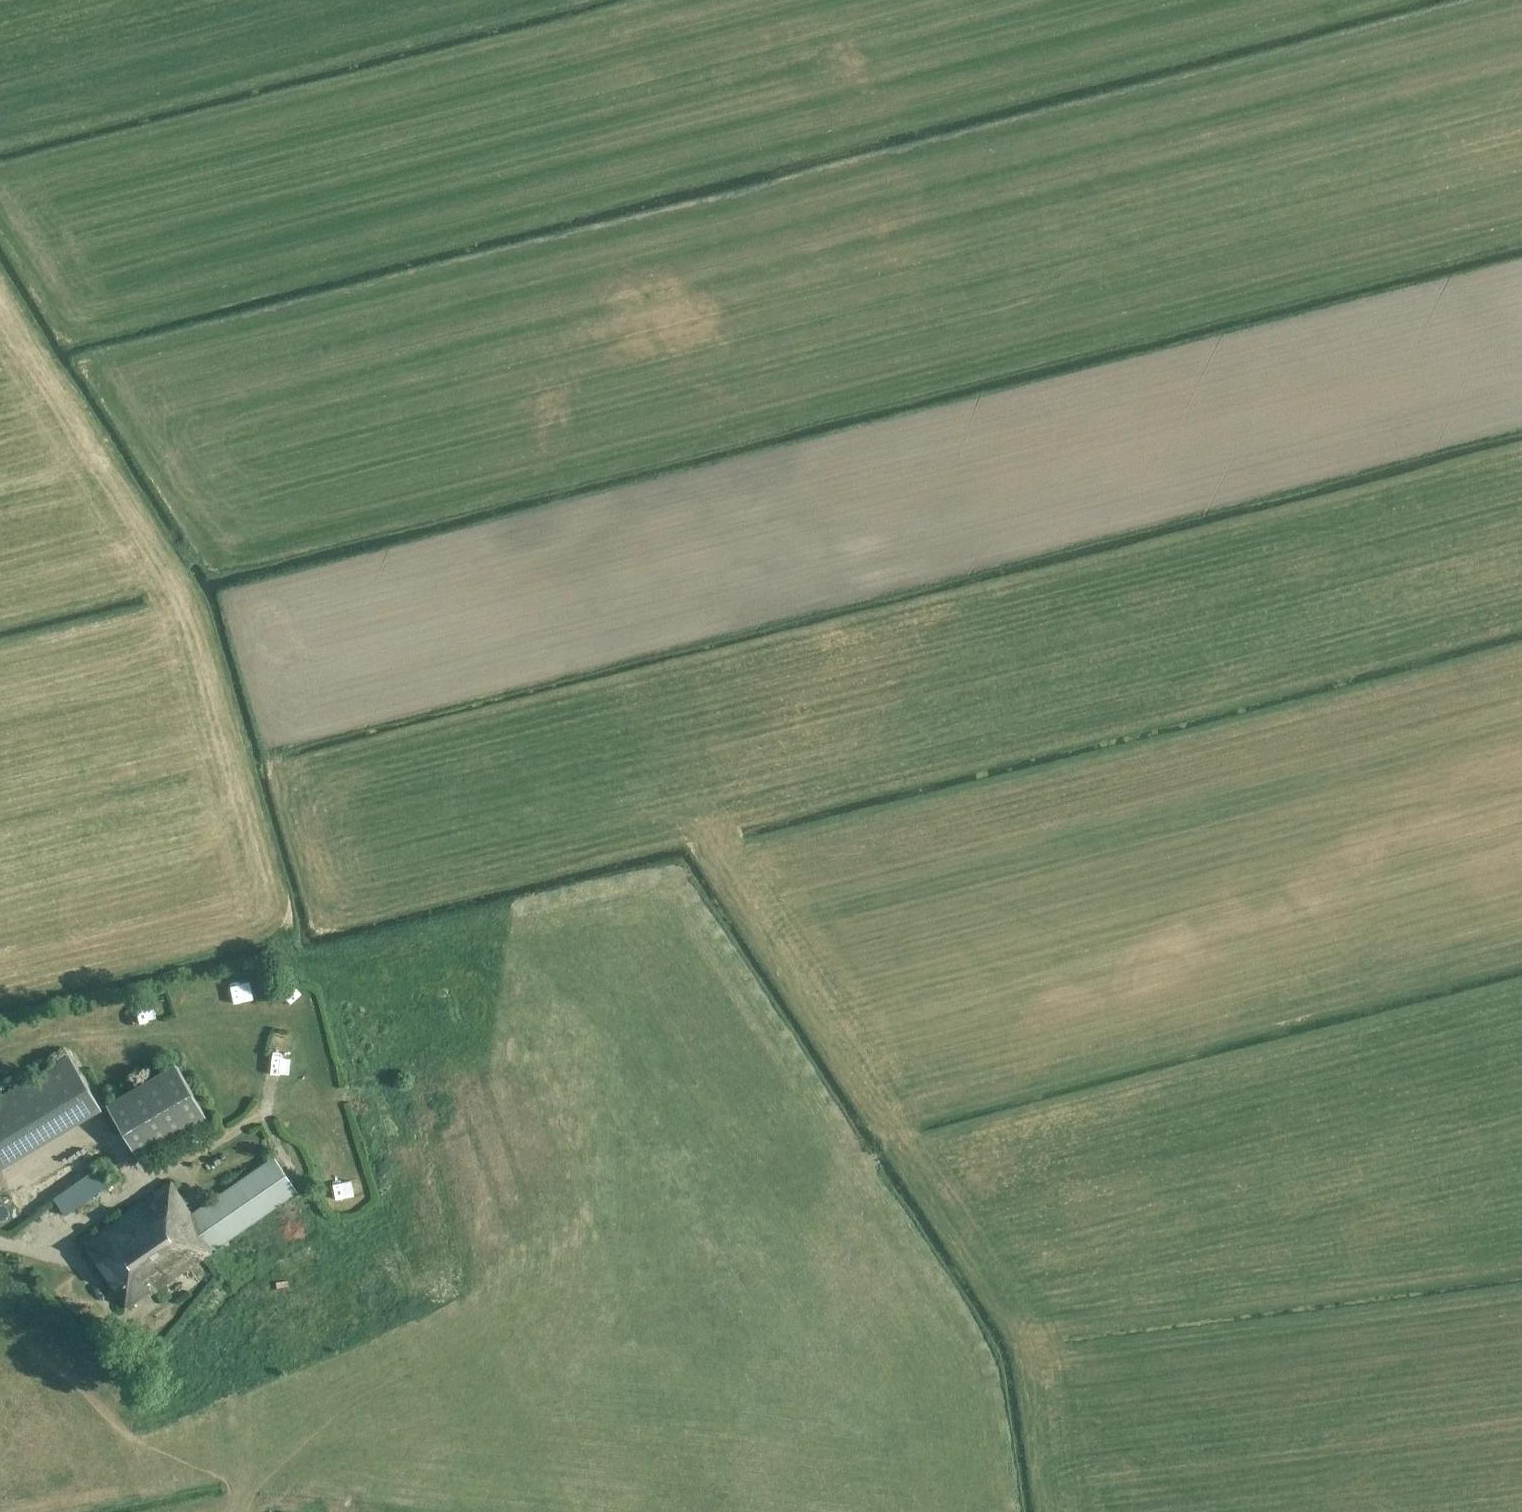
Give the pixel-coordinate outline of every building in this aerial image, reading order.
[(264,1067),(283,1072),(289,1049),(270,1044),(264,1067)] [(0,1094),(0,1165),(100,1106),(69,1054),(0,1094)] [(106,1103),(139,1159),(208,1118),(175,1062),(106,1103)] [(272,1157),(194,1211),(195,1213),(108,1273),(128,1303),(147,1290),(150,1292),(296,1192),(272,1157)] [(93,1168),(53,1196),(65,1214),(105,1186),(93,1168)] [(86,1240),(108,1273),(195,1213),(194,1211),(173,1180),(86,1240)] [(326,1197),(344,1197),(344,1180),(326,1180),(326,1197)]
